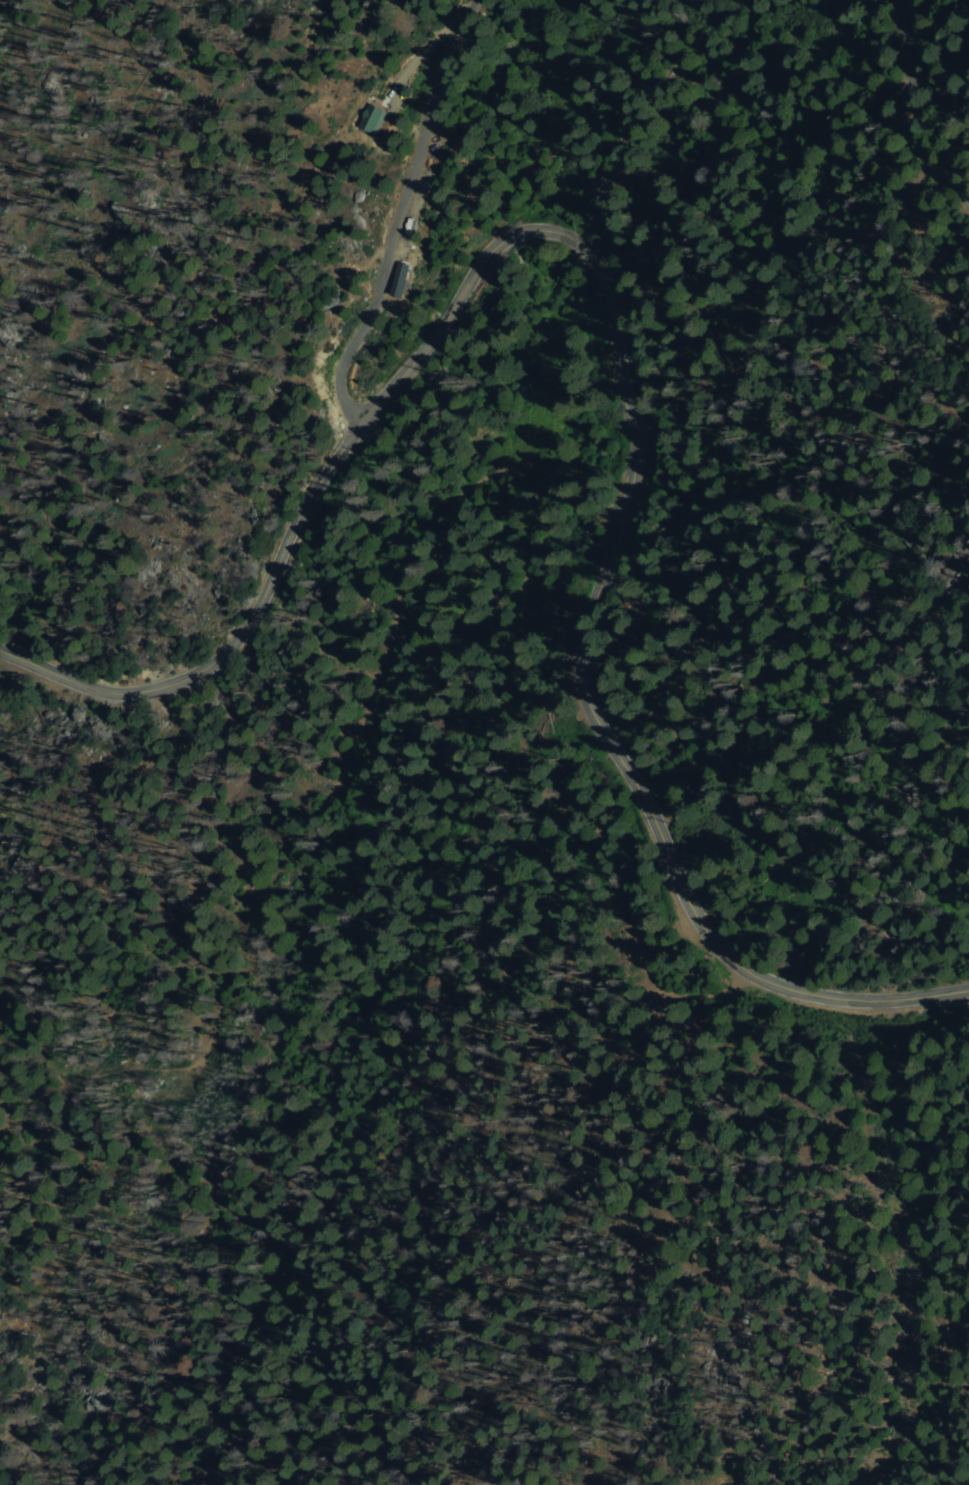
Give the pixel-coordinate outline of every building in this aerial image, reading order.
[(374,135),(389,113),(372,102),(357,124),(374,135)]
